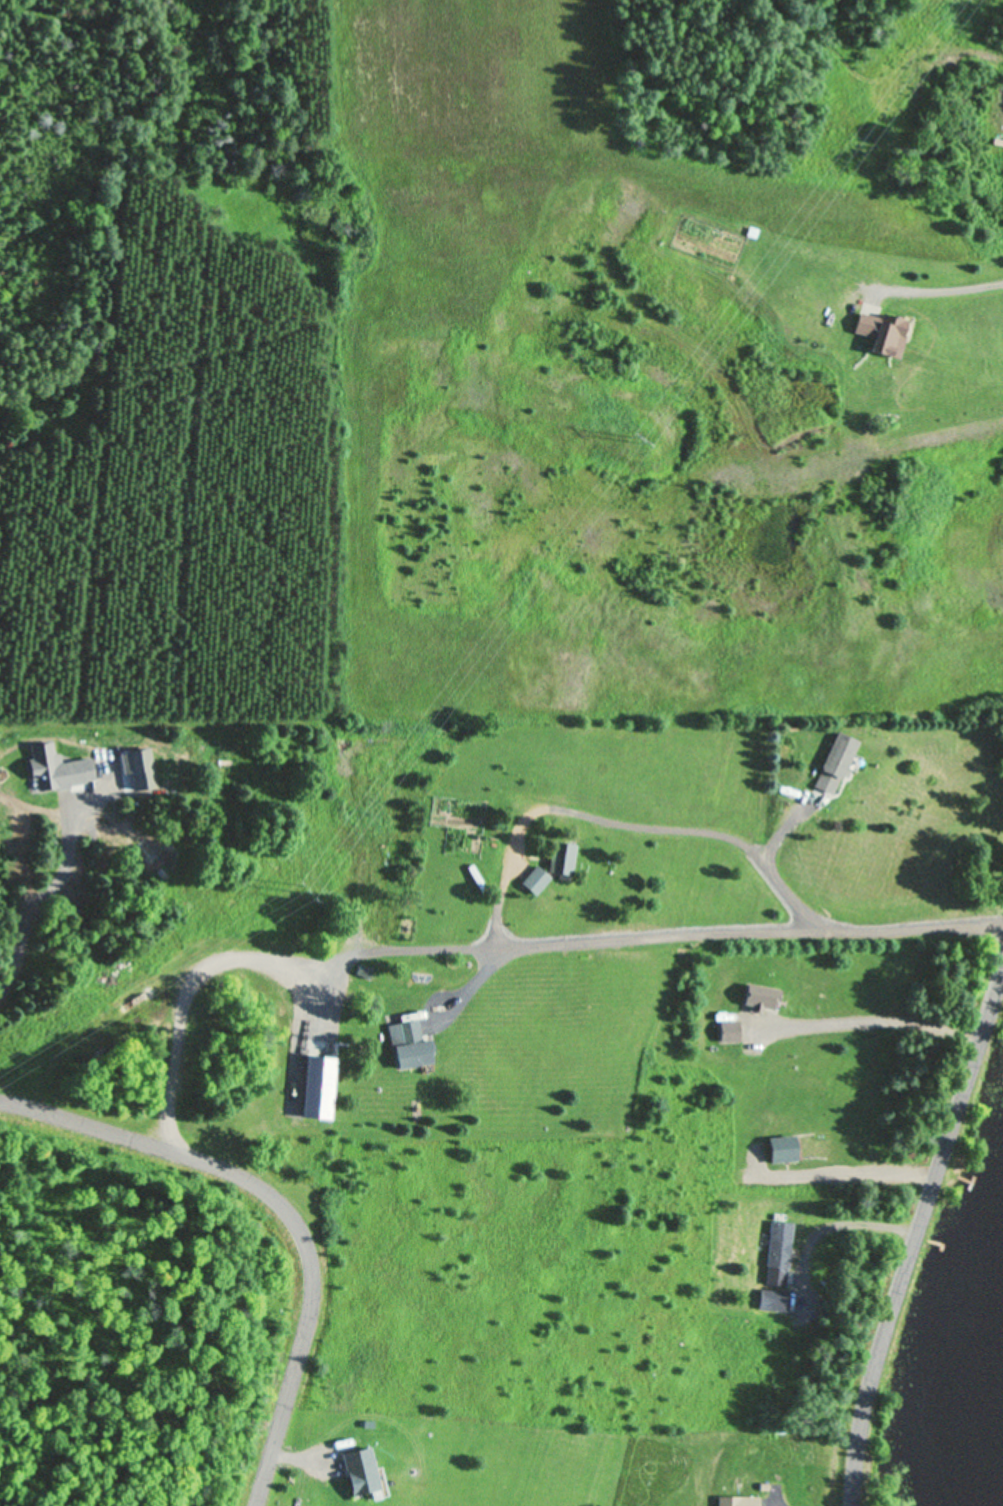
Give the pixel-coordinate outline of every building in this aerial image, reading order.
[(868,354),(898,361),(906,323),(857,312),(852,335),(872,339),(868,354)] [(812,790),(833,798),(854,742),(833,734),(812,790)] [(570,878),(574,847),(550,844),(546,875),(570,878)] [(519,885),(532,898),(549,881),(536,868),(519,885)] [(371,972),(359,968),(356,976),(369,980),(371,972)] [(777,1014),(777,989),(744,989),(744,1014),(777,1014)] [(395,1071),(432,1065),(429,1040),(421,1041),(418,1022),(388,1026),(395,1071)] [(719,1024),(719,1044),(739,1044),(739,1024),(719,1024)] [(768,1139),(768,1163),(795,1163),(795,1139),(768,1139)] [(791,1225),(770,1223),(766,1287),(786,1288),(791,1225)] [(342,1456),(349,1499),(378,1494),(370,1451),(342,1456)]
